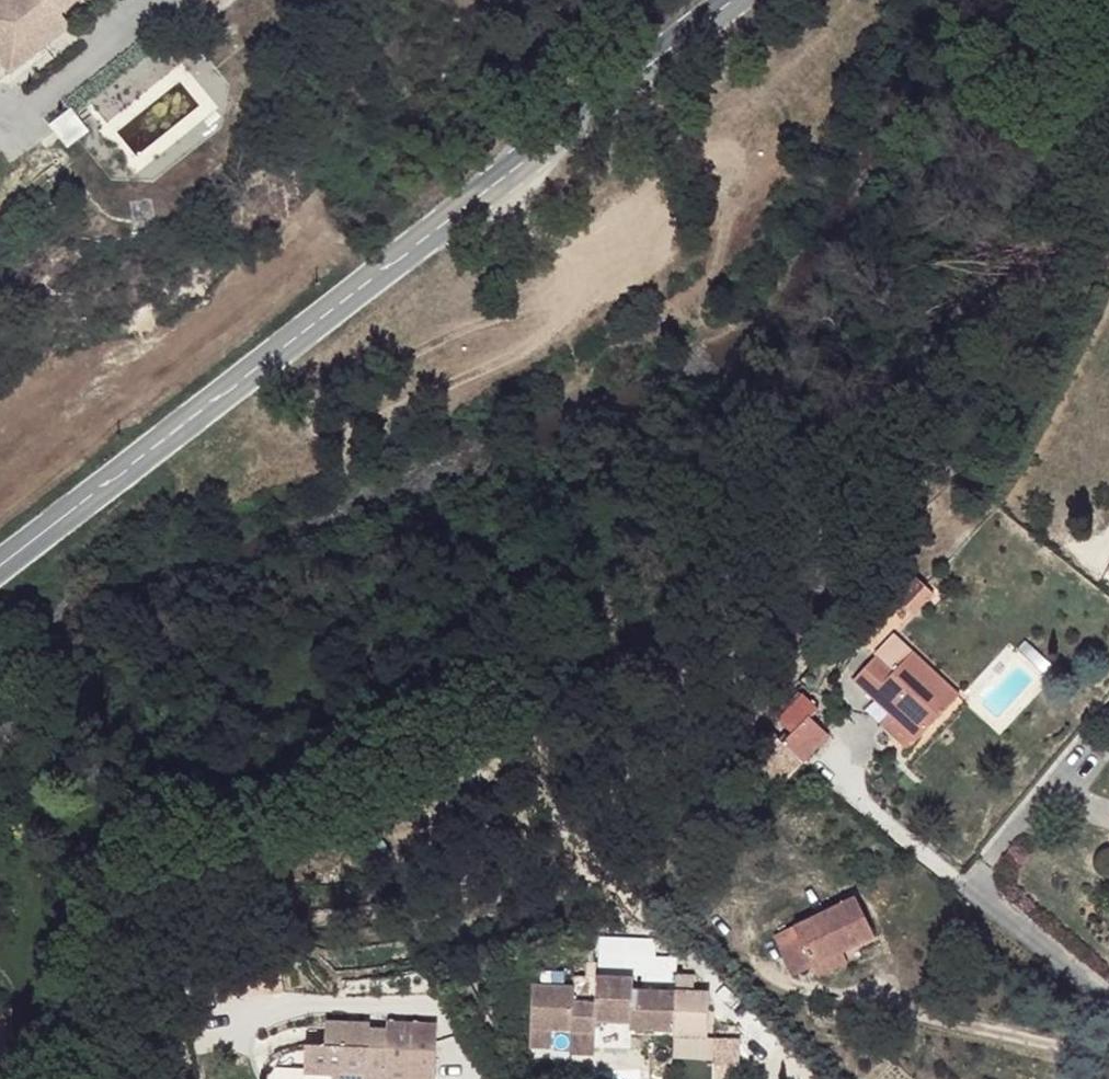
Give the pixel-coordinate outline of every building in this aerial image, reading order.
[(6,74),(70,24),(60,8),(69,0),(0,0),(0,65),(6,74)] [(911,652),(894,666),(909,683),(926,668),(911,652)] [(894,666),(863,692),(894,728),(911,747),(921,739),(929,748),(967,716),(926,668),(909,683),(894,666)] [(811,702),(783,727),(789,734),(796,742),(811,761),(831,745),(815,727),(825,719),(811,702)] [(911,747),(894,728),(884,738),(909,767),(929,748),(921,739),(911,747)] [(778,742),(772,735),(759,747),(765,753),(778,742)] [(785,750),(778,742),(765,753),(775,765),(768,769),(774,776),(779,770),(788,781),(800,770),(785,750)] [(796,742),(785,750),(800,770),(811,761),(796,742)] [(852,900),(792,928),(812,969),(857,949),(873,941),(852,900)] [(792,928),(774,935),(792,977),(812,969),(792,928)] [(857,949),(812,969),(816,979),(862,959),(857,949)] [(678,976),(635,975),(635,981),(635,993),(678,994),(678,976)] [(599,1004),(573,1003),(573,1034),(597,1035),(597,1023),(632,1023),(632,1031),(677,1032),(678,994),(635,993),(635,981),(599,980),(599,1004)] [(573,991),(530,991),(529,1033),(573,1034),(573,1003),(573,991)] [(308,1052),(307,1078),(388,1078),(389,1036),(373,1037),(373,1031),(327,1030),(327,1054),(308,1052)]
